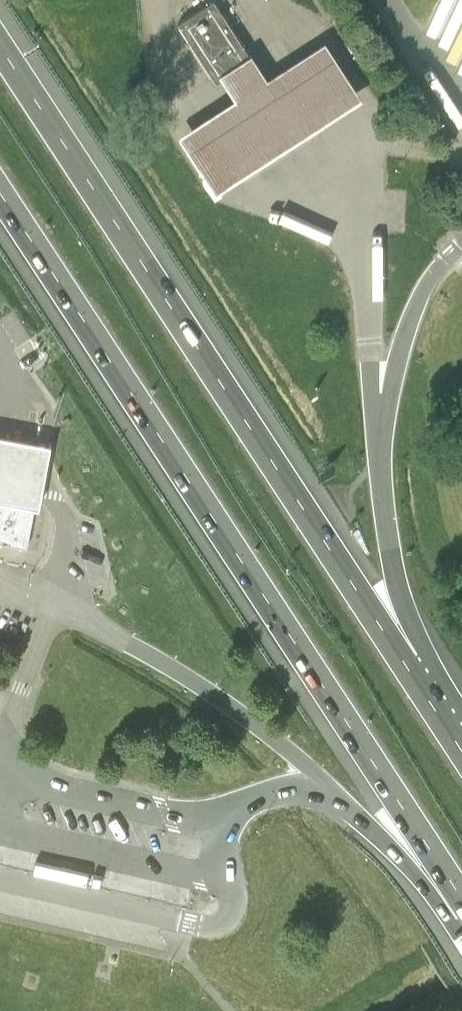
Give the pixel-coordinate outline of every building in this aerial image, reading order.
[(251,45),(235,22),(221,0),(201,0),(181,13),(217,68),(251,45)] [(251,45),(217,68),(230,88),(177,123),(217,183),(363,87),(325,30),(266,68),(251,45)] [(40,508),(52,445),(0,435),(0,501),(40,508)] [(84,445),(77,448),(83,458),(89,454),(84,445)] [(27,545),(35,505),(21,503),(23,489),(0,485),(0,540),(27,545)]
